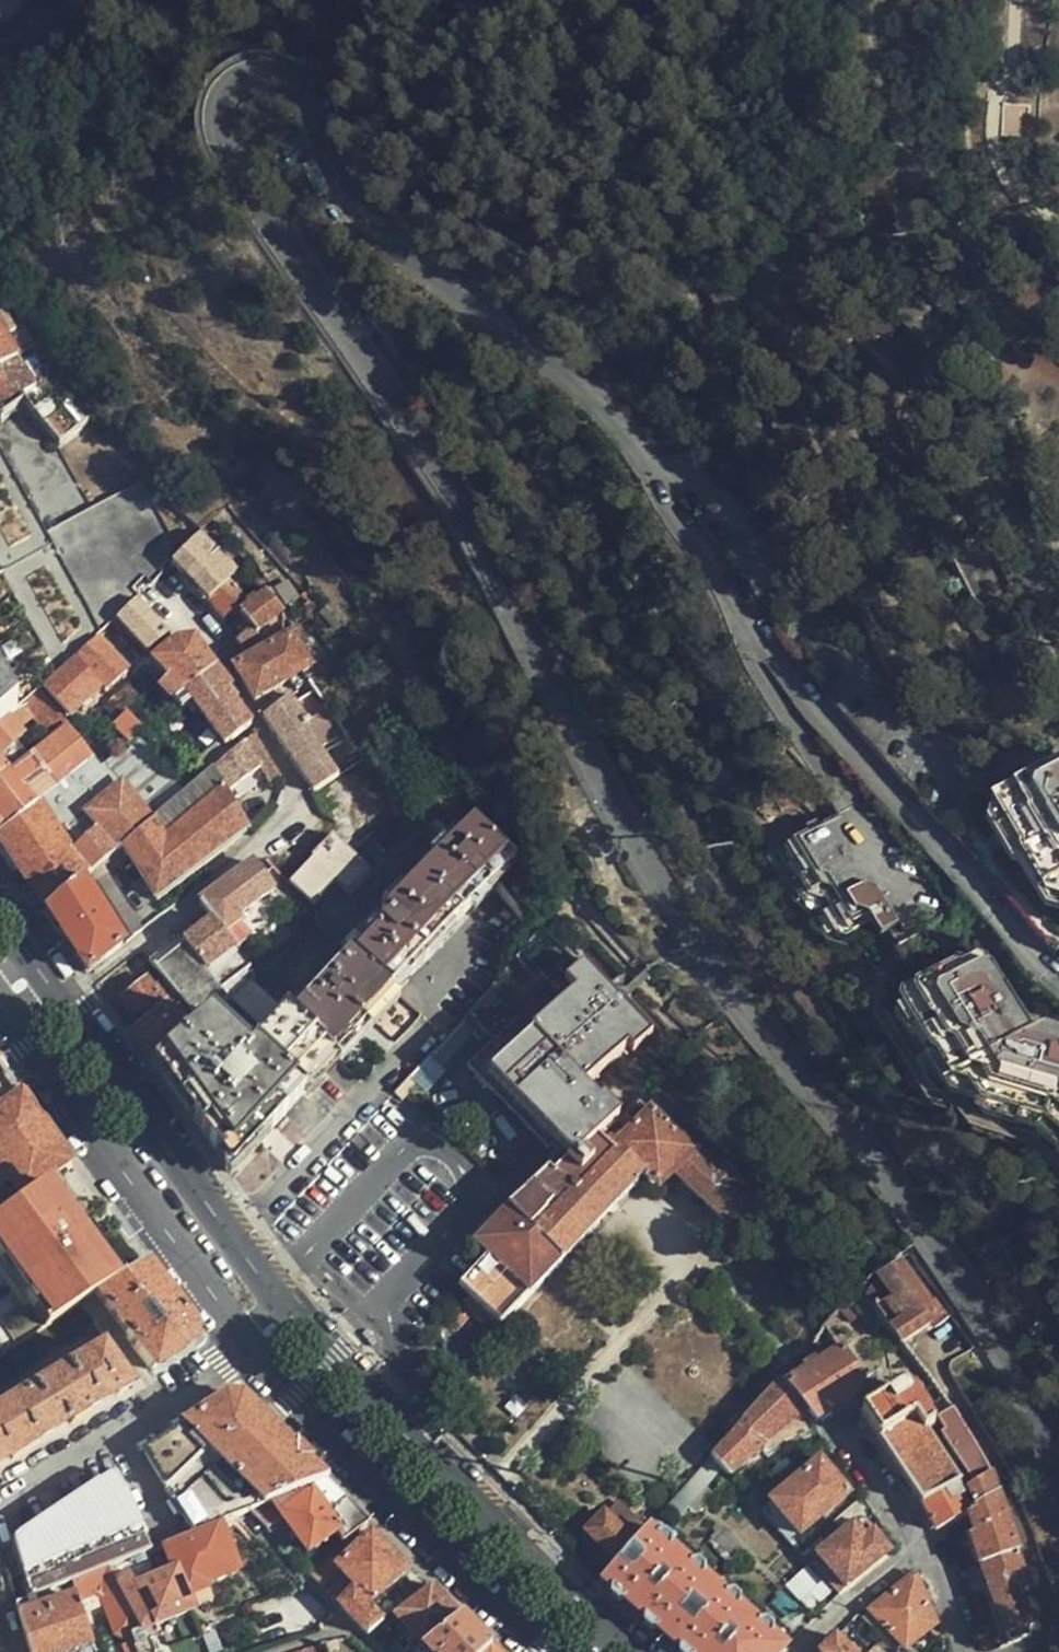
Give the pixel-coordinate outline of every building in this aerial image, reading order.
[(6,366),(18,359),(0,326),(0,370),(6,366)] [(2,418),(25,400),(6,366),(0,370),(0,415),(2,418)] [(87,424),(98,415),(80,392),(68,401),(87,424)] [(65,410),(48,427),(63,444),(81,429),(65,410)] [(51,522),(96,623),(126,610),(114,583),(180,554),(148,480),(51,522)] [(187,550),(175,563),(182,573),(208,602),(229,581),(239,572),(202,535),(187,550)] [(229,581),(208,602),(225,619),(246,599),(229,581)] [(263,598),(243,615),(253,626),(258,634),(284,612),(269,593),(263,598)] [(140,598),(117,620),(149,654),(171,637),(140,598)] [(243,615),(231,626),(225,630),(235,641),(253,626),(243,615)] [(253,626),(235,641),(246,653),(264,641),(258,634),(253,626)] [(293,636),(237,670),(256,703),(292,681),(298,691),(318,675),(293,636)] [(97,638),(75,658),(104,688),(107,691),(128,672),(97,638)] [(175,702),(217,670),(194,639),(179,642),(157,661),(170,678),(161,685),(175,702)] [(104,688),(75,658),(43,686),(72,718),(104,688)] [(227,748),(252,726),(228,693),(231,690),(217,670),(175,702),(178,706),(183,712),(192,704),(227,748)] [(16,710),(0,680),(0,724),(16,710)] [(67,723),(39,689),(16,710),(0,724),(0,778),(67,723)] [(293,695),(264,717),(315,795),(341,776),(321,747),(339,735),(310,693),(298,702),(293,695)] [(128,714),(114,699),(105,708),(118,724),(128,714)] [(154,707),(136,722),(145,732),(163,718),(154,707)] [(128,714),(118,724),(114,727),(130,744),(138,737),(145,732),(136,722),(128,714)] [(2,834),(40,803),(95,758),(67,723),(0,778),(0,832),(2,834)] [(40,803),(72,856),(74,854),(99,831),(85,814),(123,785),(154,822),(184,796),(138,737),(130,744),(101,766),(95,758),(40,803)] [(218,767),(230,758),(229,755),(217,747),(208,753),(218,767)] [(989,797),(1038,894),(1058,898),(1058,762),(989,797)] [(154,822),(124,847),(160,905),(251,831),(215,771),(184,796),(154,822)] [(92,874),(94,873),(103,865),(124,847),(154,822),(123,785),(85,814),(99,831),(74,854),(92,874)] [(34,889),(72,856),(40,803),(2,834),(0,836),(0,837),(34,889)] [(877,873),(857,838),(841,847),(828,822),(788,843),(814,893),(825,886),(849,931),(890,909),(873,876),(877,873)] [(354,932),(341,947),(355,959),(400,999),(418,980),(413,974),(515,863),(506,855),(471,823),(374,930),(378,934),(368,944),(354,932)] [(371,871),(354,856),(333,837),(313,859),(290,884),(315,907),(337,883),(349,895),(371,871)] [(34,889),(49,912),(82,883),(92,874),(74,854),(72,856),(34,889)] [(103,865),(94,873),(135,938),(145,930),(103,865)] [(274,891),(254,865),(201,905),(225,935),(241,921),(238,918),(274,891)] [(49,912),(90,975),(123,948),(82,883),(49,912)] [(225,935),(201,905),(170,929),(179,939),(229,1004),(259,978),(225,935)] [(150,964),(155,970),(201,1028),(212,1019),(229,1004),(179,939),(150,964)] [(1050,1029),(1038,1034),(994,955),(911,999),(958,1091),(1058,1115),(1058,1031),(1050,1029)] [(298,1023),(340,1063),(400,999),(355,959),(298,1023)] [(625,1111),(623,1109),(597,1081),(630,1049),(636,1054),(655,1035),(586,964),(566,983),(577,994),(547,1023),(536,1033),(525,1021),(500,1044),(474,1069),(546,1144),(541,1147),(540,1168),(546,1174),(569,1194),(585,1177),(568,1167),(622,1114),(625,1111)] [(133,1036),(156,1068),(191,1037),(158,995),(155,999),(146,986),(124,1004),(142,1029),(133,1036)] [(536,1033),(547,1023),(541,1017),(533,1023),(504,992),(477,1018),(500,1044),(525,1021),(536,1033)] [(197,1125),(234,1176),(340,1063),(298,1023),(290,1015),(252,1055),(212,1019),(201,1028),(191,1037),(156,1068),(197,1125)] [(651,1092),(640,1103),(638,1105),(665,1129),(677,1116),(651,1092)] [(70,1163),(21,1094),(0,1110),(0,1169),(20,1197),(38,1184),(42,1182),(70,1163)] [(635,1098),(629,1103),(634,1109),(638,1105),(640,1103),(635,1098)] [(486,1258),(457,1287),(468,1297),(446,1318),(455,1328),(465,1320),(471,1314),(493,1337),(510,1319),(599,1226),(661,1161),(729,1226),(757,1197),(739,1181),(735,1182),(717,1164),(711,1170),(698,1158),(665,1129),(638,1105),(634,1109),(625,1117),(622,1114),(568,1167),(585,1177),(569,1194),(546,1174),(516,1203),(510,1208),(476,1247),(486,1258)] [(20,1197),(0,1169),(0,1211),(20,1197)] [(42,1182),(38,1184),(62,1217),(67,1214),(53,1197),(42,1182)] [(38,1184),(20,1197),(0,1211),(0,1239),(1,1241),(0,1242),(0,1253),(5,1260),(10,1257),(32,1286),(27,1290),(31,1295),(38,1304),(44,1299),(56,1314),(49,1320),(52,1322),(83,1302),(97,1293),(112,1283),(90,1254),(94,1251),(67,1214),(62,1217),(38,1184)] [(90,1254),(112,1283),(116,1281),(94,1251),(90,1254)] [(0,1264),(22,1294),(27,1290),(32,1286),(10,1257),(5,1260),(0,1264)] [(128,1335),(151,1369),(179,1350),(188,1326),(143,1263),(116,1281),(112,1283),(97,1293),(128,1335)] [(907,1346),(941,1316),(901,1264),(878,1280),(893,1299),(875,1309),(906,1346),(907,1346)] [(83,1302),(114,1345),(128,1335),(97,1293),(83,1302)] [(38,1304),(49,1320),(56,1314),(44,1299),(38,1304)] [(471,1314),(465,1320),(495,1349),(500,1344),(493,1337),(471,1314)] [(517,1327),(510,1319),(493,1337),(500,1344),(517,1327)] [(71,1420),(125,1386),(97,1348),(0,1407),(0,1463),(71,1420)] [(788,1386),(818,1422),(856,1397),(862,1393),(857,1386),(863,1382),(843,1351),(819,1367),(816,1363),(802,1371),(805,1376),(788,1386)] [(740,1425),(763,1451),(763,1441),(803,1410),(779,1381),(740,1425)] [(862,1416),(921,1504),(953,1486),(955,1485),(949,1474),(926,1434),(934,1428),(924,1413),(919,1399),(917,1396),(915,1393),(911,1391),(907,1390),(903,1390),(899,1390),(893,1393),(887,1384),(859,1402),(866,1413),(862,1416)] [(218,1524),(221,1522),(250,1512),(329,1482),(264,1417),(250,1404),(223,1402),(146,1454),(193,1533),(218,1524)] [(973,1488),(992,1478),(978,1453),(979,1450),(954,1409),(942,1416),(935,1419),(945,1436),(941,1438),(959,1469),(966,1480),(969,1480),(973,1488)] [(712,1458),(731,1478),(763,1451),(740,1425),(725,1443),(712,1458)] [(802,1536),(850,1497),(822,1464),(774,1503),(802,1536)] [(151,1550),(119,1472),(28,1531),(15,1542),(31,1596),(32,1595),(72,1580),(107,1567),(151,1550)] [(998,1492),(992,1478),(973,1488),(959,1497),(953,1486),(921,1504),(937,1532),(966,1515),(969,1513),(968,1510),(998,1492)] [(329,1482),(250,1512),(268,1531),(285,1519),(310,1553),(337,1535),(344,1544),(371,1525),(343,1496),(329,1482)] [(1018,1552),(998,1492),(968,1510),(969,1513),(966,1515),(972,1529),(985,1562),(987,1566),(1015,1554),(1018,1552)] [(586,1534),(617,1564),(645,1531),(618,1503),(586,1534)] [(239,1571),(218,1524),(193,1533),(163,1545),(175,1570),(178,1570),(188,1597),(208,1589),(206,1584),(239,1571)] [(819,1556),(847,1591),(891,1554),(874,1534),(866,1541),(855,1528),(819,1556)] [(684,1651),(785,1651),(786,1651),(771,1638),(772,1634),(771,1628),(765,1623),(759,1622),(757,1625),(737,1608),(739,1606),(738,1600),(732,1596),(727,1595),(725,1597),(702,1578),(705,1575),(703,1569),(697,1564),(691,1565),(688,1567),(670,1549),(671,1547),(670,1541),(665,1537),(659,1536),(657,1538),(647,1529),(645,1531),(617,1564),(602,1580),(684,1651)] [(369,1532),(310,1575),(321,1586),(340,1569),(372,1603),(406,1572),(369,1532)] [(1028,1587),(1015,1554),(987,1566),(985,1562),(978,1564),(1005,1633),(1032,1624),(1018,1591),(1028,1587)] [(115,1581),(107,1567),(72,1580),(79,1598),(95,1594),(104,1596),(115,1633),(125,1640),(129,1651),(138,1651),(133,1635),(143,1631),(115,1581)] [(144,1629),(194,1611),(188,1597),(178,1570),(175,1570),(133,1587),(128,1577),(115,1581),(143,1631),(144,1629)] [(907,1649),(936,1625),(918,1579),(913,1577),(871,1611),(907,1649)] [(433,1588),(397,1616),(423,1647),(462,1618),(452,1608),(433,1588)] [(188,1597),(194,1611),(213,1603),(208,1589),(188,1597)] [(356,1594),(340,1607),(368,1636),(393,1610),(385,1602),(373,1613),(356,1594)] [(31,1596),(15,1602),(30,1651),(52,1651),(37,1608),(32,1595),(31,1596)] [(94,1644),(79,1598),(37,1608),(52,1651),(70,1651),(94,1644)] [(416,1651),(489,1651),(492,1650),(494,1646),(462,1618),(423,1647),(416,1651)] [(144,1629),(143,1631),(133,1635),(138,1651),(156,1651),(152,1639),(146,1640),(144,1629)] [(837,1637),(822,1651),(852,1651),(837,1637)] [(885,1638),(871,1651),(900,1651),(885,1638)] [(301,1651),(329,1651),(326,1644),(301,1651)]
